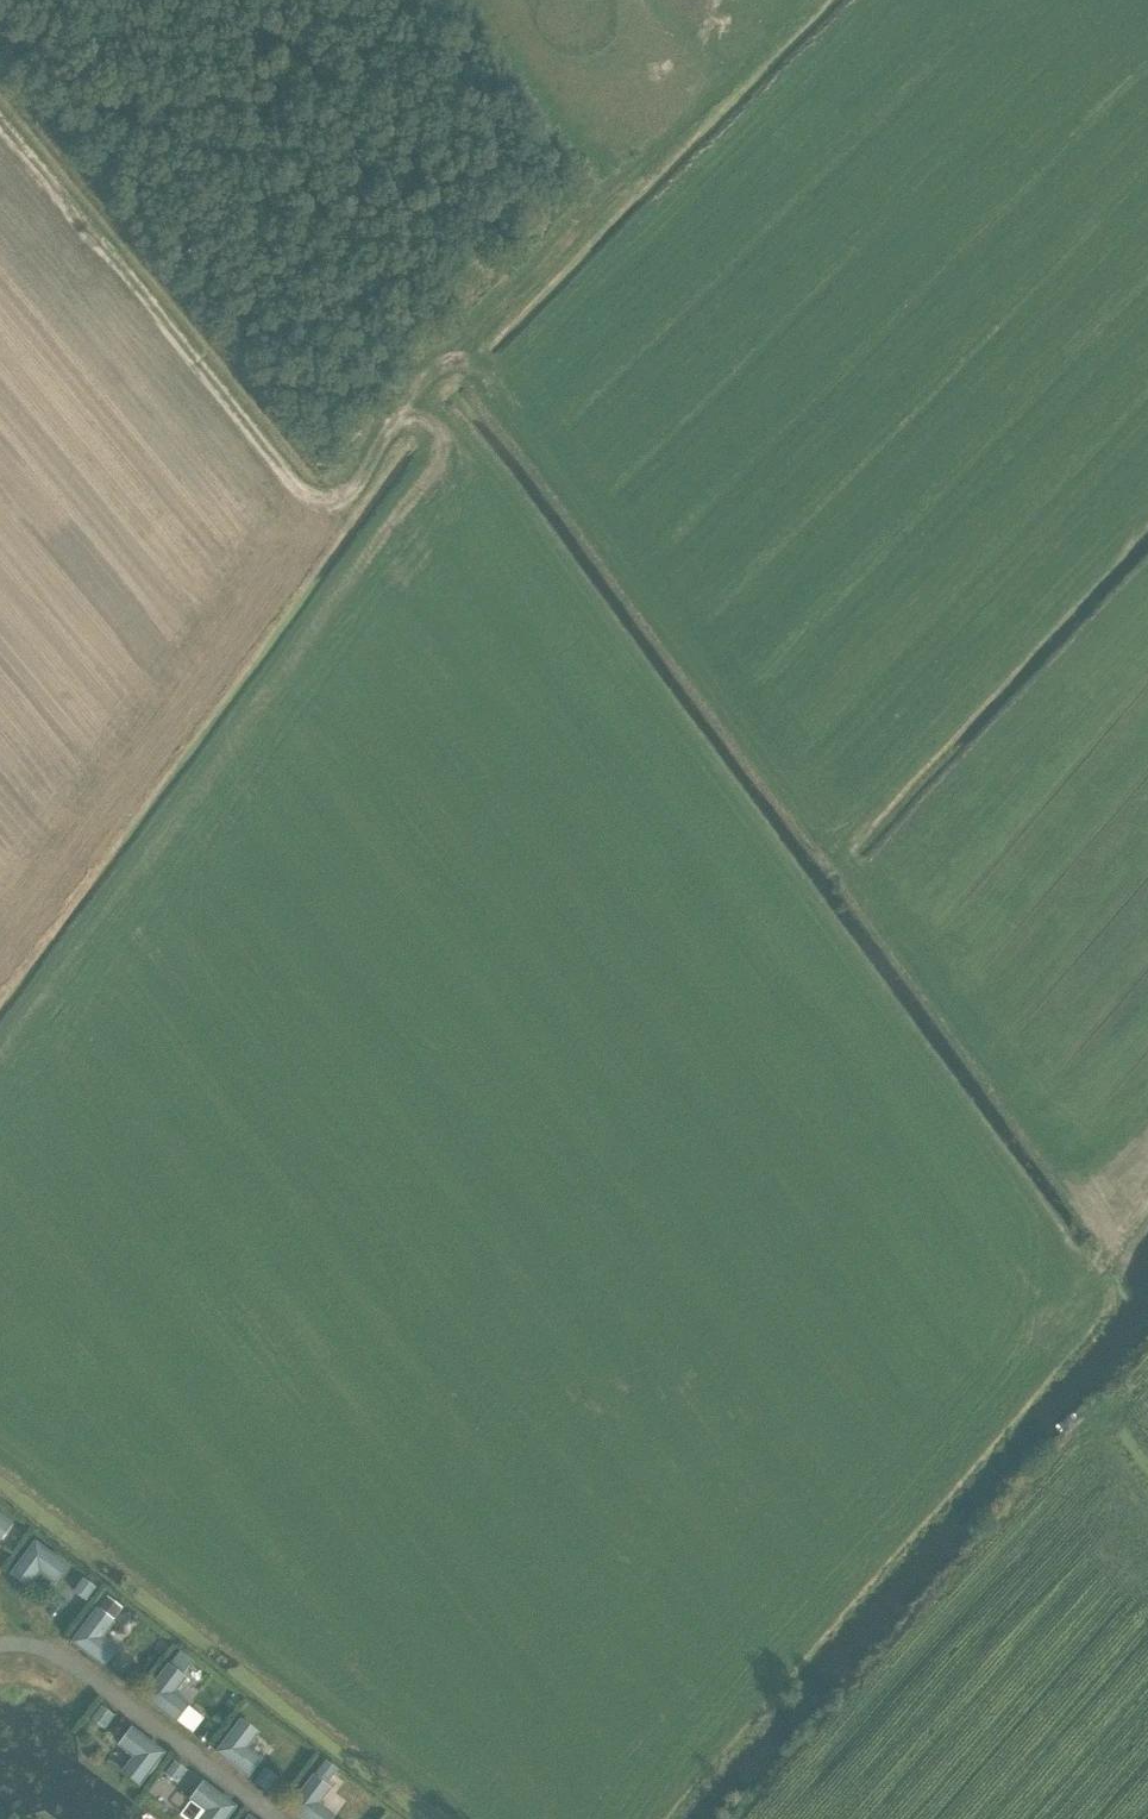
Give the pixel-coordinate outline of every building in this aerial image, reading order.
[(0,1517),(0,1541),(12,1526),(0,1517)] [(68,1568),(36,1543),(12,1575),(29,1589),(41,1573),(55,1585),(68,1568)] [(115,1625),(97,1612),(72,1644),(105,1669),(118,1652),(103,1640),(115,1625)] [(187,1680),(169,1666),(144,1699),(177,1724),(190,1707),(175,1695),(187,1680)] [(260,1735),(242,1722),(217,1755),(250,1780),(263,1762),(248,1751),(260,1735)] [(166,1754),(133,1729),(119,1747),(134,1759),(123,1774),(141,1787),(166,1754)] [(187,1795),(176,1782),(191,1769),(176,1751),(162,1763),(174,1777),(156,1793),(170,1810),(187,1795)] [(314,1777),(289,1810),(301,1818),(335,1818),(336,1818),(320,1806),(332,1791),(314,1777)] [(204,1783),(191,1801),(206,1813),(202,1818),(229,1818),(237,1808),(204,1783)]
